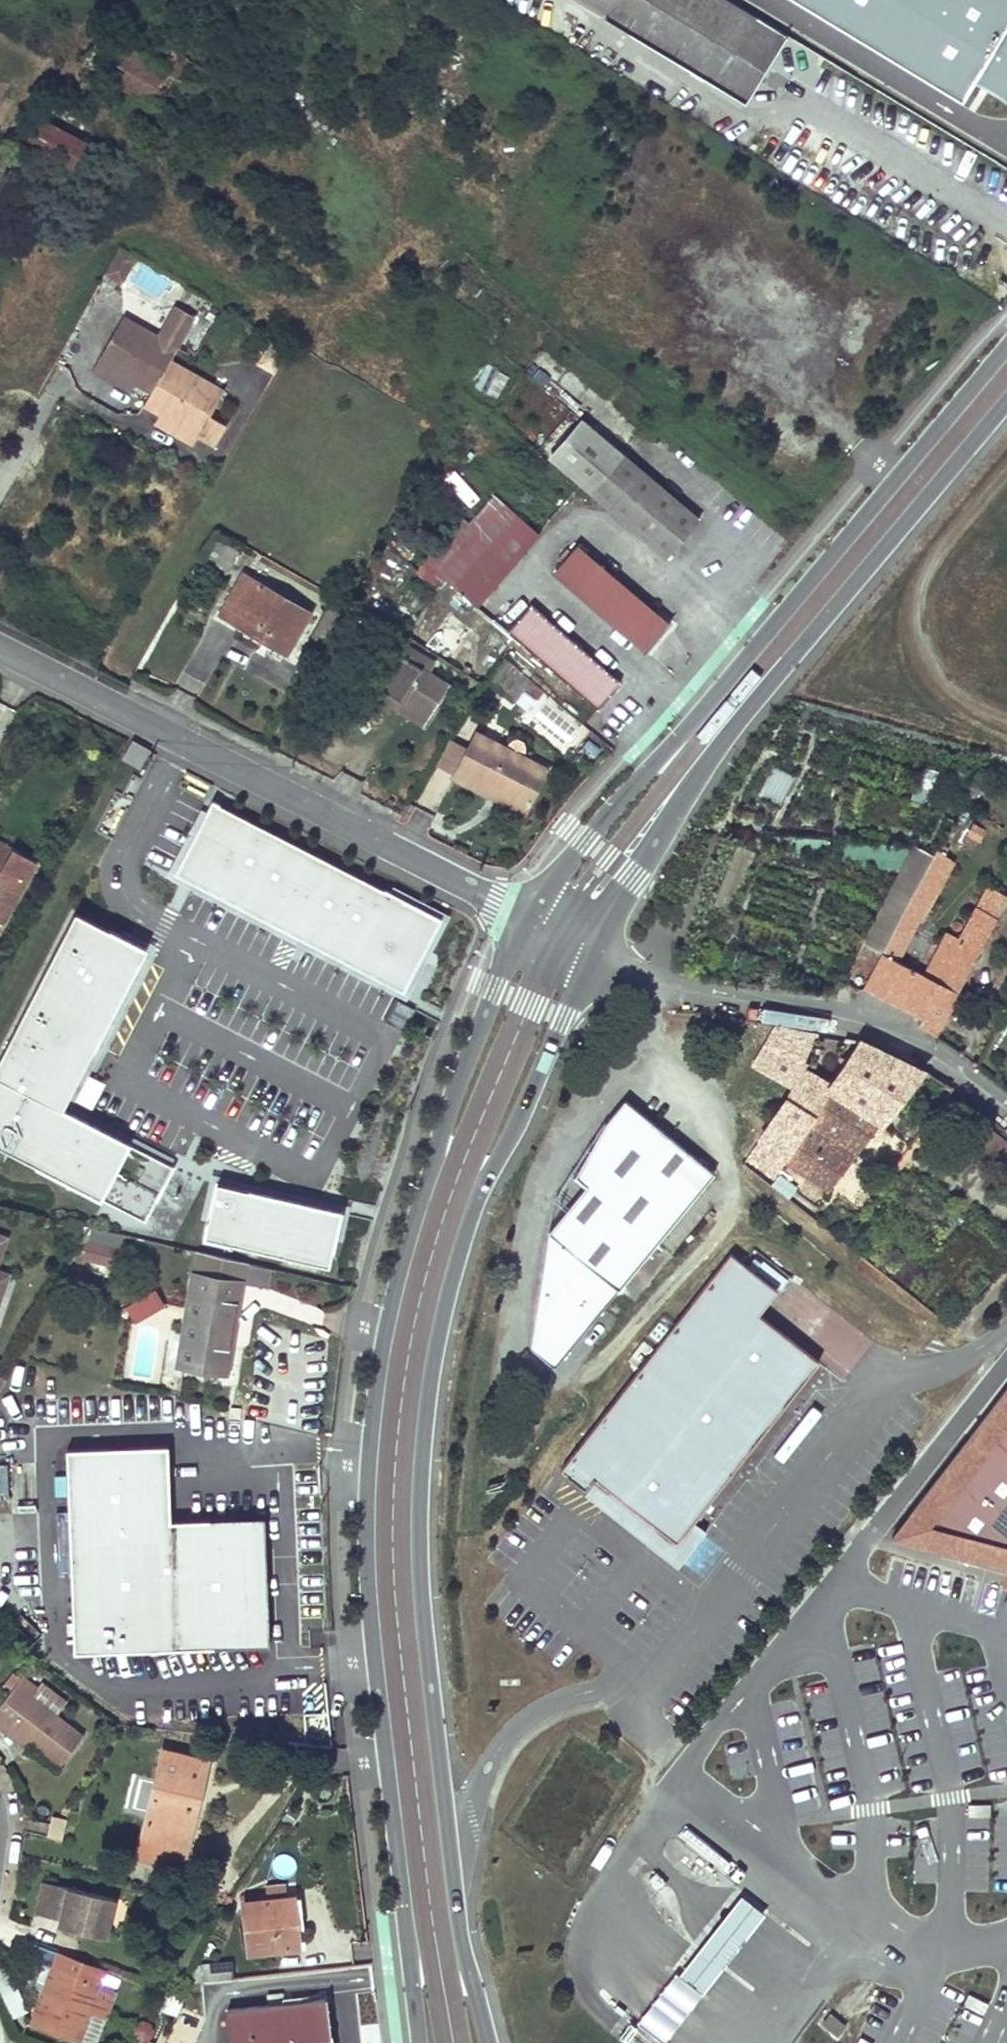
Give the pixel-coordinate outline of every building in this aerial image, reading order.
[(727,0),(593,0),(608,9),(603,18),(747,103),(786,36),(756,17),(727,0)] [(961,96),(972,78),(1006,99),(1006,0),(804,0),(961,96)] [(10,87),(0,81),(0,104),(10,87)] [(23,146),(68,169),(83,142),(37,119),(23,146)] [(119,284),(135,257),(118,246),(102,275),(119,284)] [(123,318),(101,355),(158,383),(170,363),(177,350),(195,319),(178,309),(160,340),(123,318)] [(160,415),(199,437),(216,446),(228,424),(211,415),(214,411),(158,383),(101,355),(98,362),(137,384),(152,393),(145,407),(160,415)] [(495,401),(509,375),(484,361),(470,388),(495,401)] [(137,384),(98,362),(92,371),(131,393),(137,384)] [(224,393),(170,363),(158,383),(214,411),(224,393)] [(199,437),(160,415),(154,424),(193,446),(199,437)] [(668,559),(699,522),(584,425),(553,461),(668,559)] [(506,571),(538,535),(506,507),(489,526),(470,509),(455,526),(506,571)] [(506,571),(455,526),(416,571),(435,588),(445,578),(476,605),(506,571)] [(218,540),(206,559),(213,563),(226,544),(218,540)] [(226,544),(213,563),(226,571),(239,551),(226,544)] [(668,624),(577,546),(554,573),(646,651),(668,624)] [(242,575),(219,614),(285,652),(305,620),(257,591),(261,585),(242,575)] [(509,633),(596,708),(619,683),(532,606),(509,633)] [(414,634),(453,660),(465,642),(426,617),(414,634)] [(425,659),(407,648),(381,690),(410,708),(405,715),(424,726),(449,686),(420,668),(425,659)] [(528,685),(501,666),(488,683),(515,703),(526,689),(548,703),(552,697),(531,681),(528,685)] [(410,708),(381,690),(376,699),(405,715),(410,708)] [(546,769),(475,733),(466,750),(453,776),(489,794),(493,786),(528,803),(546,769)] [(445,739),(429,764),(453,776),(466,750),(445,739)] [(131,740),(120,759),(139,769),(149,750),(131,740)] [(773,762),(759,793),(782,804),(796,773),(773,762)] [(938,806),(942,794),(959,800),(968,777),(930,762),(916,798),(938,806)] [(528,803),(493,786),(489,794),(522,812),(528,803)] [(263,827),(214,802),(177,871),(227,897),(336,953),(403,988),(439,918),(372,883),(263,827)] [(973,848),(989,818),(979,813),(963,843),(973,848)] [(847,860),(897,869),(900,848),(851,839),(847,860)] [(948,847),(940,842),(862,988),(920,1018),(916,1024),(932,1035),(997,917),(976,905),(958,939),(945,932),(923,974),(900,961),(955,860),(944,854),(948,847)] [(36,863),(11,849),(6,858),(0,855),(0,926),(36,863)] [(77,911),(55,952),(0,1057),(0,1146),(144,1221),(173,1166),(61,1107),(124,988),(145,947),(77,911)] [(764,1002),(761,1016),(828,1031),(831,1018),(764,1002)] [(804,1069),(816,1032),(778,1025),(756,1064),(795,1084),(804,1069)] [(828,1188),(920,1068),(861,1041),(833,1085),(830,1083),(820,1099),(795,1084),(778,1112),(762,1134),(746,1156),(775,1177),(785,1161),(828,1188)] [(830,1083),(804,1069),(795,1084),(820,1099),(830,1083)] [(714,1173),(623,1104),(607,1127),(578,1180),(590,1189),(553,1238),(545,1347),(569,1365),(714,1173)] [(778,1173),(771,1185),(791,1196),(797,1183),(778,1173)] [(257,1191),(216,1181),(203,1237),(245,1246),(286,1256),(328,1265),(340,1210),(299,1200),(257,1191)] [(114,1268),(124,1234),(91,1224),(81,1258),(114,1268)] [(0,1233),(0,1267),(11,1237),(0,1233)] [(197,1251),(178,1365),(224,1373),(239,1282),(243,1261),(197,1251)] [(731,1253),(564,1467),(570,1471),(567,1475),(649,1539),(680,1562),(708,1526),(695,1517),(818,1359),(759,1312),(777,1288),(767,1281),(731,1253)] [(243,1261),(239,1282),(264,1287),(267,1267),(243,1261)] [(5,1295),(13,1274),(0,1269),(0,1293),(5,1295)] [(159,1307),(151,1292),(124,1307),(133,1322),(159,1307)] [(901,1533),(1006,1565),(1006,1387),(901,1533)] [(69,1448),(74,1651),(270,1646),(266,1518),(172,1521),(170,1445),(69,1448)] [(11,1691),(0,1704),(0,1727),(5,1731),(11,1725),(33,1743),(63,1766),(86,1737),(57,1714),(33,1696),(41,1687),(23,1675),(11,1691)] [(41,1687),(33,1696),(57,1714),(66,1703),(43,1684),(41,1687)] [(11,1725),(5,1731),(28,1749),(33,1743),(11,1725)] [(162,1753),(142,1838),(186,1848),(206,1762),(162,1753)] [(852,1789),(832,1792),(834,1805),(854,1801),(852,1789)] [(50,1814),(48,1820),(62,1824),(63,1821),(65,1818),(50,1814)] [(48,1820),(44,1833),(58,1838),(62,1824),(48,1820)] [(664,1878),(657,1871),(651,1878),(658,1885),(664,1878)] [(109,1898),(43,1882),(35,1912),(60,1919),(59,1925),(105,1937),(109,1920),(114,1899),(109,1898)] [(749,1932),(764,1912),(741,1894),(727,1913),(679,1974),(702,1992),(749,1932)] [(243,1903),(248,1953),(292,1948),(287,1898),(243,1903)] [(24,2020),(71,2039),(100,1970),(53,1950),(47,1963),(57,1967),(46,1994),(37,1991),(24,2020)] [(234,1976),(234,1961),(205,1961),(206,1977),(234,1976)] [(57,1967),(47,1963),(37,1991),(46,1994),(57,1967)] [(679,1974),(676,1971),(637,2022),(663,2042),(702,1992),(679,1974)] [(231,2042),(331,2042),(327,1999),(281,2004),(281,1993),(267,1994),(267,2006),(227,2010),(231,2042)] [(157,2010),(173,2016),(179,2003),(163,1996),(157,2010)] [(846,2027),(829,2015),(821,2025),(838,2038),(846,2027)]
